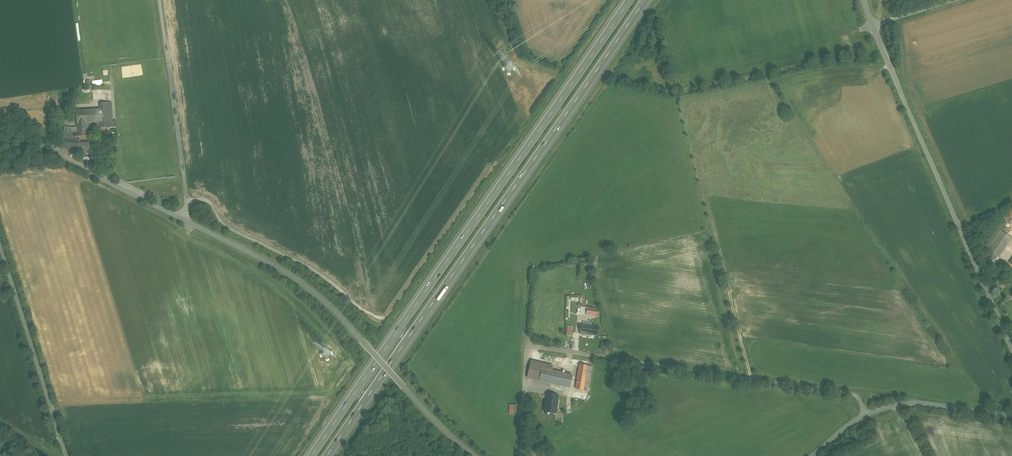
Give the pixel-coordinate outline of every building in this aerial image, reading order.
[(100,110),(76,111),(77,123),(87,122),(100,121),(101,127),(108,127),(107,102),(99,103),(100,110)] [(74,128),(65,127),(64,131),(62,131),(60,147),(63,147),(63,148),(67,148),(70,148),(70,149),(74,149),(83,149),(82,141),(88,140),(88,132),(87,122),(77,123),(78,133),(76,133),(75,131),(73,131),(74,128)] [(984,247),(993,253),(998,257),(999,257),(1011,238),(1002,231),(1005,226),(1001,223),(984,247)] [(991,255),(983,259),(985,264),(996,259),(998,257),(993,253),(991,255)] [(598,309),(588,307),(587,315),(597,316),(598,309)] [(599,327),(581,324),(580,333),(598,336),(599,327)] [(554,365),(531,360),(527,378),(539,381),(542,368),(552,371),(554,365)] [(592,366),(580,364),(576,389),(588,391),(592,366)] [(552,371),(542,368),(539,381),(570,388),(573,375),(555,371),(552,371)] [(557,414),(559,395),(546,394),(544,412),(557,414)]
